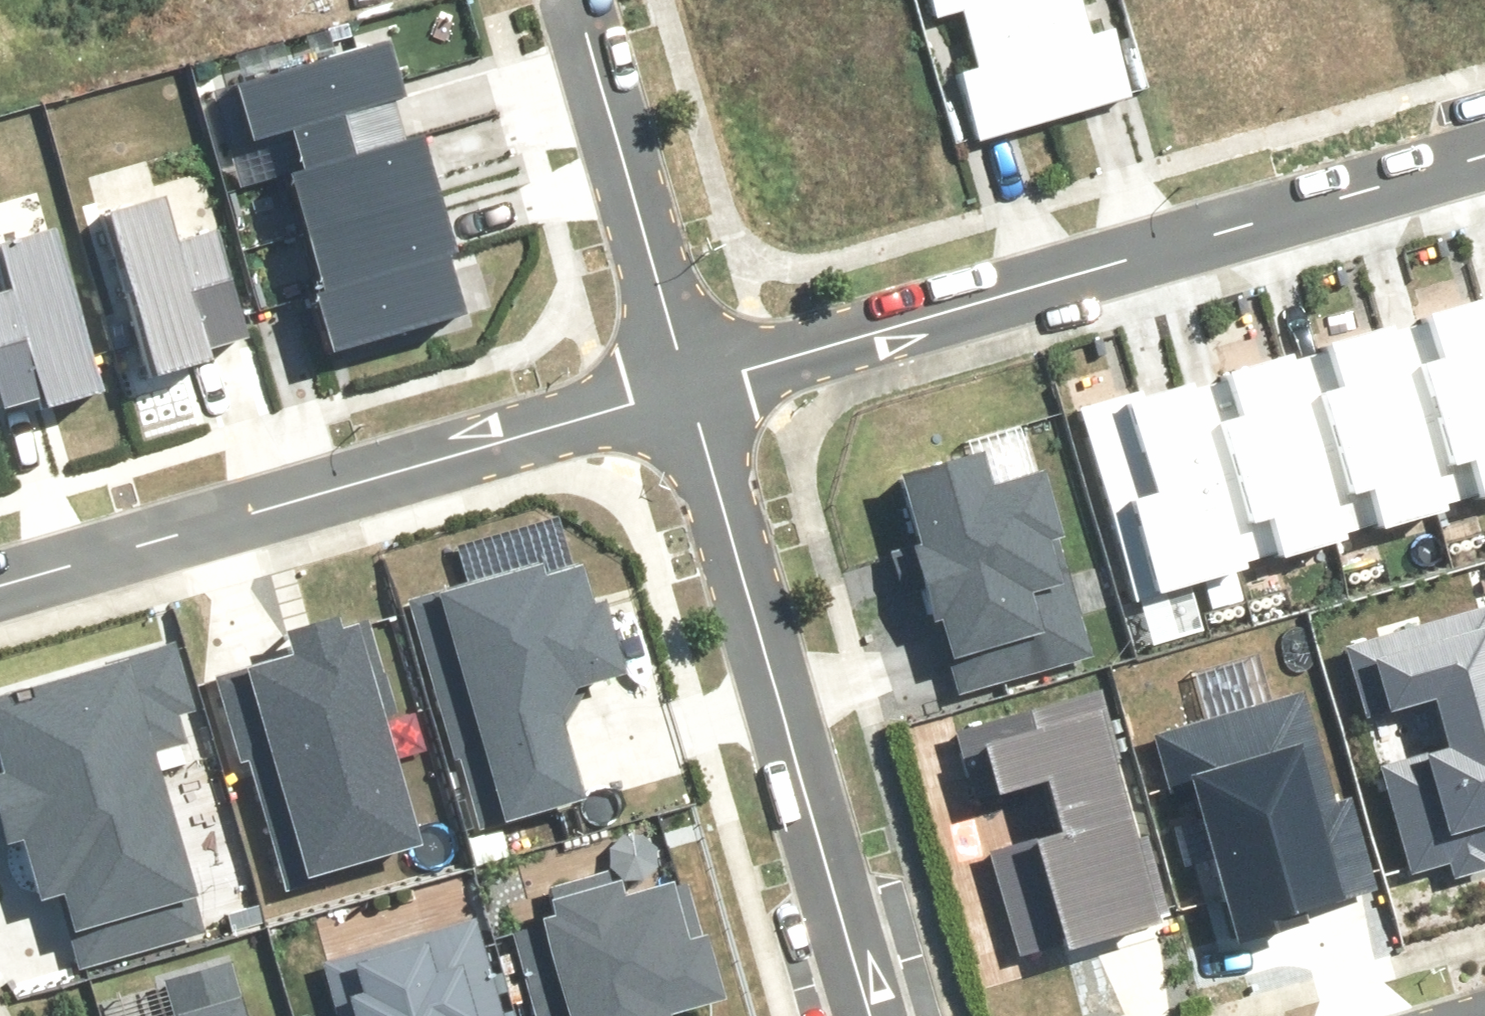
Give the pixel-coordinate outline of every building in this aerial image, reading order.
[(935,11),(961,3),(978,62),(959,68),(977,131),(1049,111),(1017,0),(932,0),(935,11)] [(1049,111),(1128,89),(1109,21),(1089,26),(1082,0),(1017,0),(1049,111)] [(384,39),(232,80),(246,133),(284,123),(289,138),(393,110),(388,92),(398,90),(384,39)] [(393,110),(289,138),(307,207),(424,175),(411,130),(399,134),(393,110)] [(424,175),(307,207),(326,275),(442,244),(424,175)] [(160,192),(102,209),(149,369),(207,352),(204,340),(243,329),(211,220),(171,232),(160,192)] [(97,384),(50,225),(0,239),(0,250),(9,281),(0,284),(0,398),(1,401),(41,390),(44,400),(97,384)] [(442,244),(326,275),(312,279),(330,347),(460,313),(442,244)] [(1484,490),(1484,297),(1484,294),(1482,287),(1420,304),(1422,314),(1384,325),(1433,497),(1471,487),(1473,493),(1484,490)] [(1371,524),(1432,507),(1378,318),(1316,336),(1319,347),(1281,358),(1330,529),(1369,518),(1371,524)] [(1266,557),(1327,539),(1325,533),(1276,362),(1273,351),(1209,369),(1212,379),(1175,389),(1224,561),(1264,550),(1266,557)] [(1119,596),(1220,568),(1218,561),(1166,379),(1065,408),(1119,596)] [(988,436),(882,464),(936,665),(1088,625),(1046,471),(1001,483),(988,436)] [(398,587),(462,826),(592,792),(567,696),(570,671),(623,657),(591,536),(398,587)] [(252,741),(285,871),(421,837),(389,712),(401,709),(373,603),(285,626),(290,647),(222,664),(242,744),(252,741)] [(1412,867),(1446,857),(1450,869),(1482,860),(1477,843),(1484,841),(1484,603),(1347,642),(1412,867)] [(0,674),(0,868),(28,966),(194,920),(140,727),(193,712),(169,627),(0,674)] [(1195,769),(1237,916),(1374,877),(1349,789),(1330,795),(1302,695),(1167,733),(1179,773),(1195,769)] [(1105,696),(955,738),(1017,959),(1167,918),(1105,696)] [(491,901),(528,1015),(648,1015),(677,981),(719,967),(679,842),(491,901)] [(334,920),(359,1015),(504,1015),(469,884),(334,920)] [(241,946),(167,967),(181,1015),(260,1015),(241,946)]
